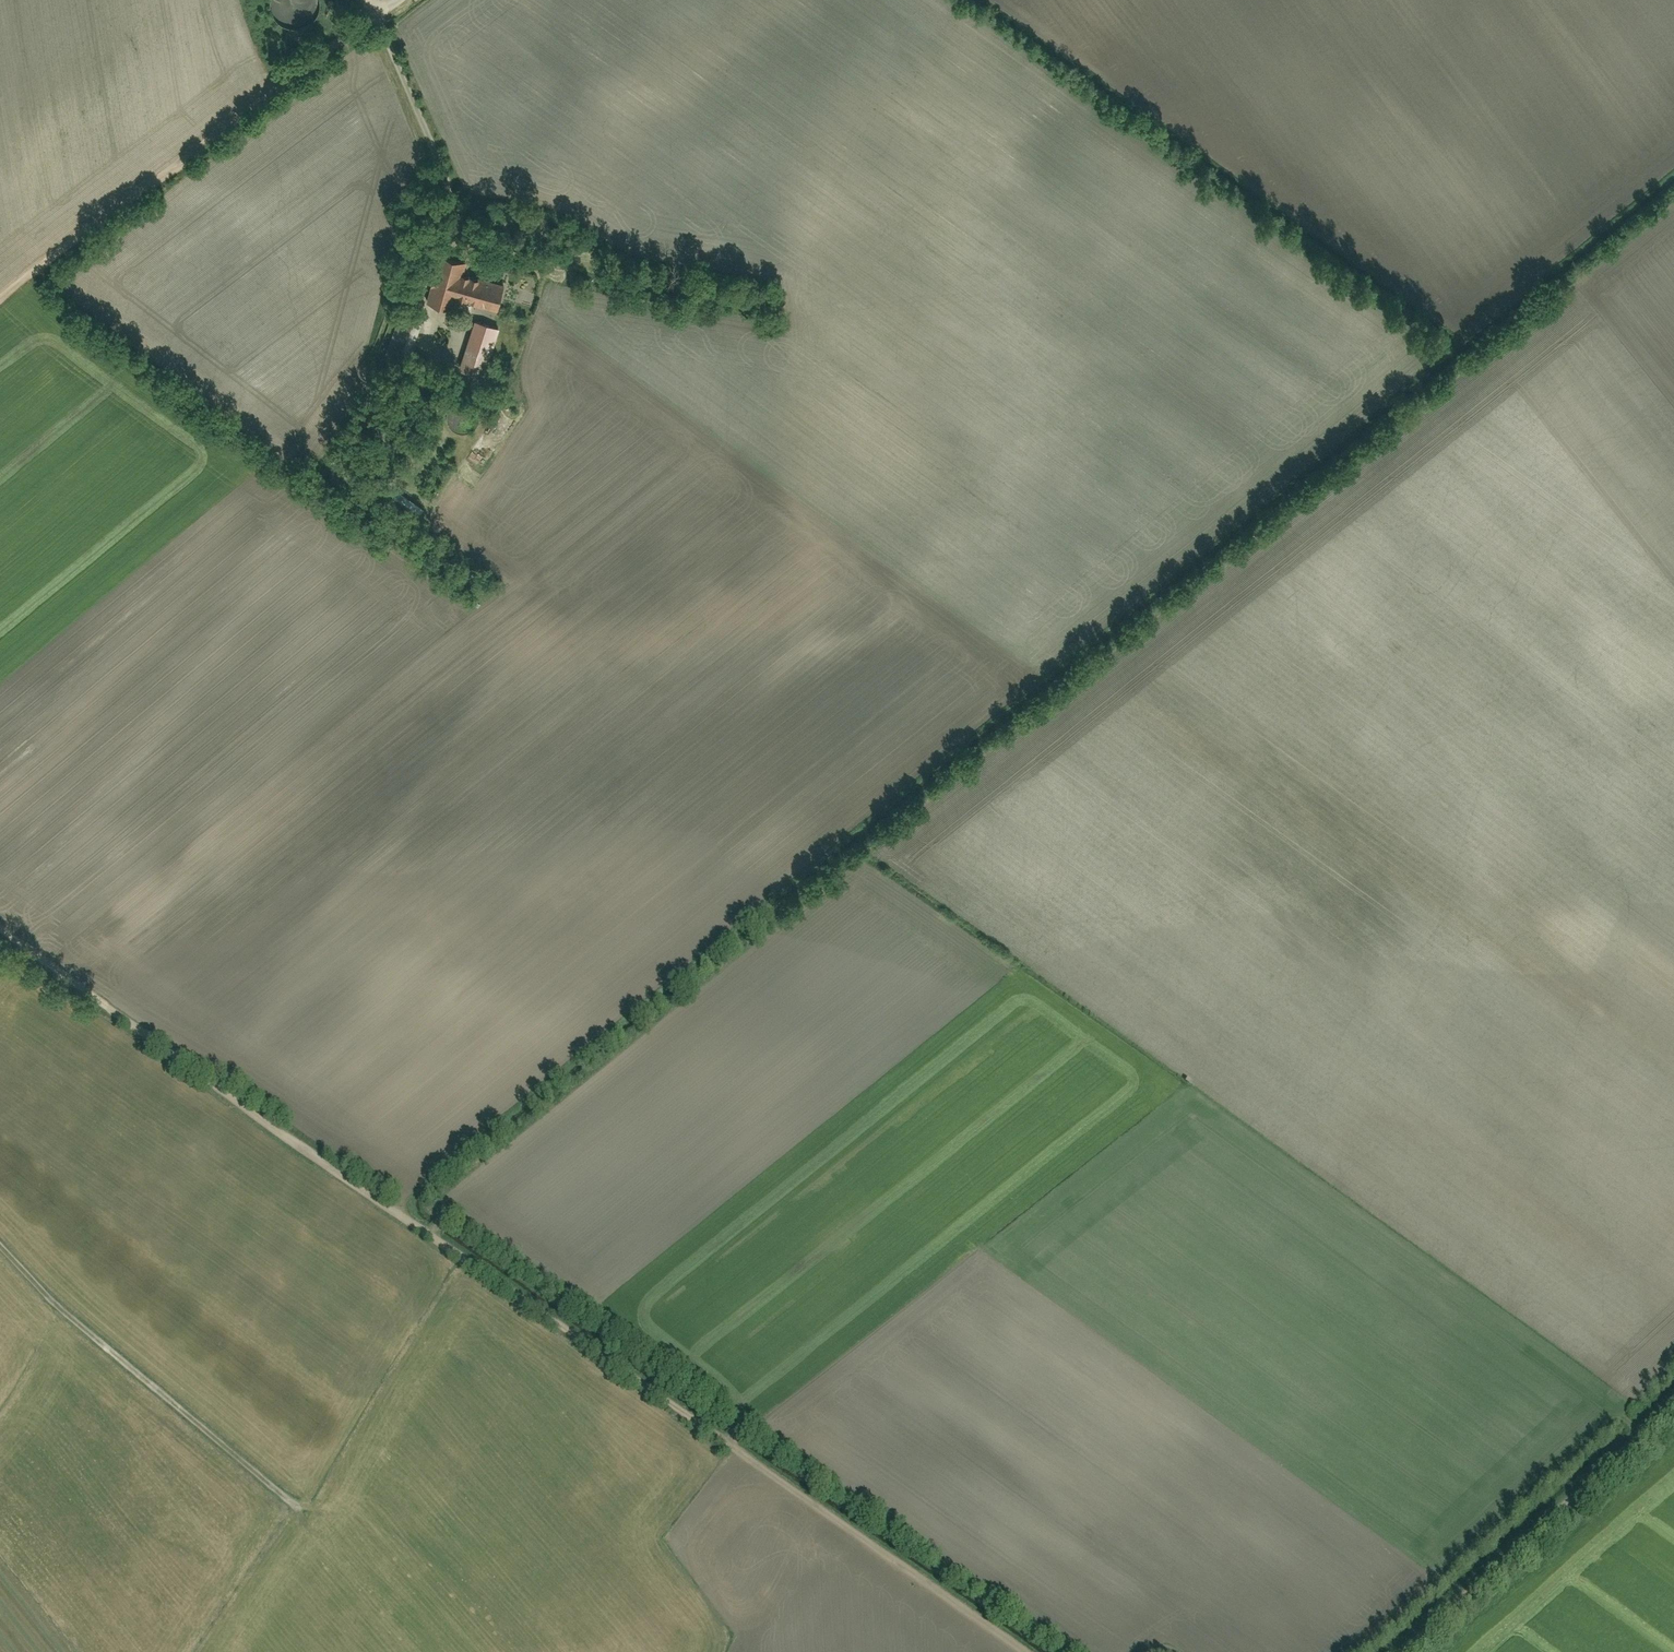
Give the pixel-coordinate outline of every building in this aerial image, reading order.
[(321,2),(321,0),(266,0),(266,2),(267,7),(269,13),(271,18),(275,22),(279,25),(283,27),(288,28),(294,29),(299,28),(304,27),(308,25),(313,21),(317,16),(319,12),(320,7),(321,2)] [(508,290),(507,290),(460,274),(465,258),(437,249),(422,296),(450,305),(452,298),(501,313),(508,290)] [(454,365),(478,373),(494,325),(469,317),(454,365)] [(480,416),(480,413),(480,410),(479,405),(477,402),(475,400),(472,398),(469,396),(465,395),(462,395),(459,396),(456,397),(452,399),(450,401),(448,404),(446,407),(446,410),(445,413),(446,417),(447,420),(449,423),(451,425),(454,428),(457,429),(460,430),(464,430),(467,430),(470,429),(473,427),(476,424),(478,422),(479,419),(480,416)] [(478,462),(484,457),(479,450),(472,455),(478,462)]
